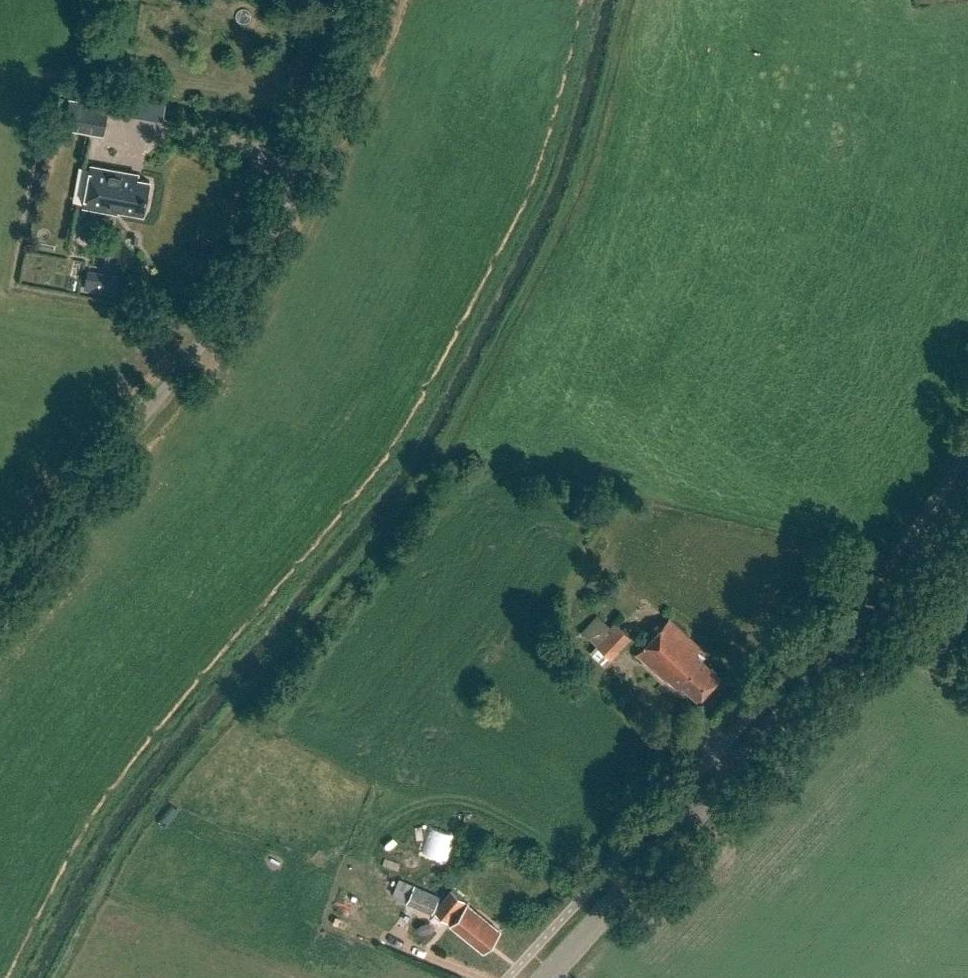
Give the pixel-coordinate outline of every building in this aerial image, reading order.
[(103,135),(108,106),(70,99),(65,128),(103,135)] [(118,211),(144,215),(150,181),(137,179),(138,176),(123,174),(123,172),(92,166),(84,207),(118,213),(118,211)] [(85,290),(116,296),(119,276),(88,271),(85,290)] [(670,616),(638,652),(666,678),(668,677),(678,686),(680,683),(698,699),(720,675),(697,653),(703,647),(670,616)] [(611,659),(631,638),(615,622),(594,644),(611,659)] [(387,882),(392,871),(379,865),(374,876),(387,882)] [(408,902),(434,914),(436,910),(441,898),(416,886),(408,902)] [(500,931),(468,905),(470,903),(453,889),(436,910),(452,924),(485,950),(500,931)]
